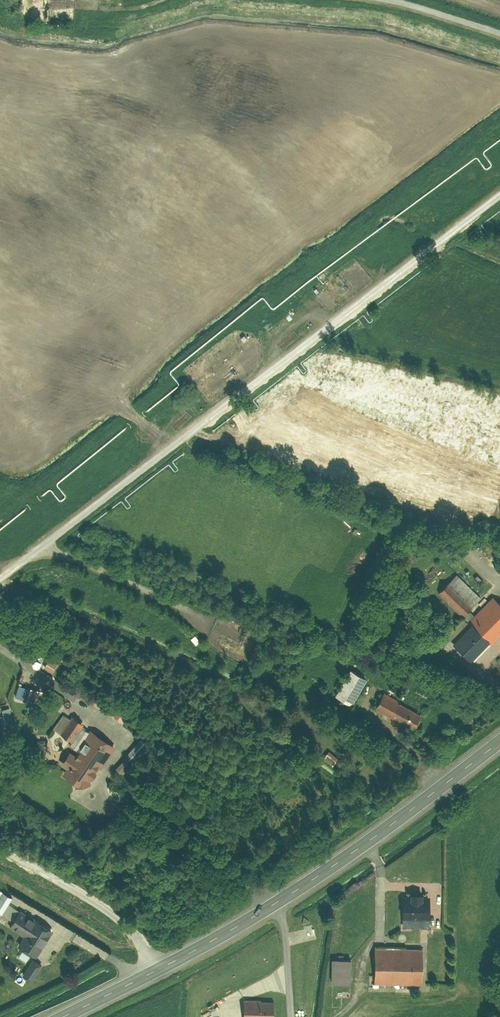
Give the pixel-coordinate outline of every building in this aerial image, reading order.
[(456,573),(438,592),(462,616),(481,597),(456,573)] [(452,641),(470,658),(488,640),(492,644),(499,636),(499,602),(495,597),(452,641)] [(41,669),(52,671),(54,661),(44,658),(41,669)] [(365,677),(349,668),(333,695),(349,704),(365,677)] [(16,686),(13,700),(38,704),(40,690),(16,686)] [(384,694),(376,710),(412,729),(420,713),(384,694)] [(9,707),(1,709),(4,723),(12,721),(9,707)] [(60,714),(53,730),(60,732),(59,737),(72,742),(80,722),(60,714)] [(59,767),(64,771),(60,776),(80,790),(88,788),(116,749),(91,731),(75,755),(70,751),(59,767)] [(343,762),(329,751),(323,759),(332,766),(334,763),(339,767),(343,762)] [(0,891),(0,914),(2,915),(12,898),(0,891)] [(404,898),(404,928),(428,928),(428,898),(422,898),(422,896),(411,896),(411,898),(404,898)] [(19,909),(9,927),(23,935),(17,945),(36,956),(52,929),(19,909)] [(375,949),(374,985),(423,986),(422,949),(375,949)] [(20,950),(16,956),(24,960),(27,954),(20,950)] [(32,959),(22,975),(32,981),(42,965),(32,959)] [(332,961),(332,985),(351,985),(351,961),(332,961)] [(244,1016),(274,1016),(274,1002),(263,1002),(263,1000),(244,1000),(244,1016)]
